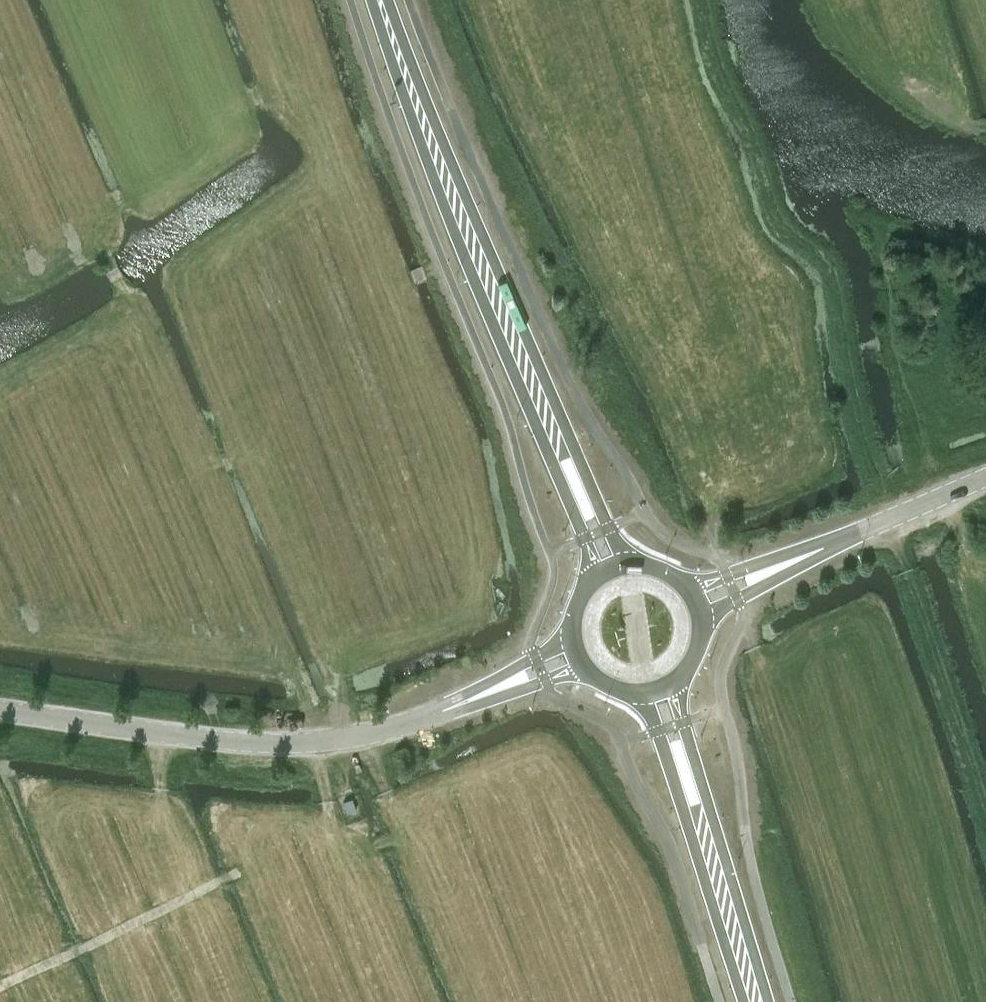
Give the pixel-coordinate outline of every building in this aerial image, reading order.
[(350,817),(360,813),(353,798),(344,802),(350,817)]
